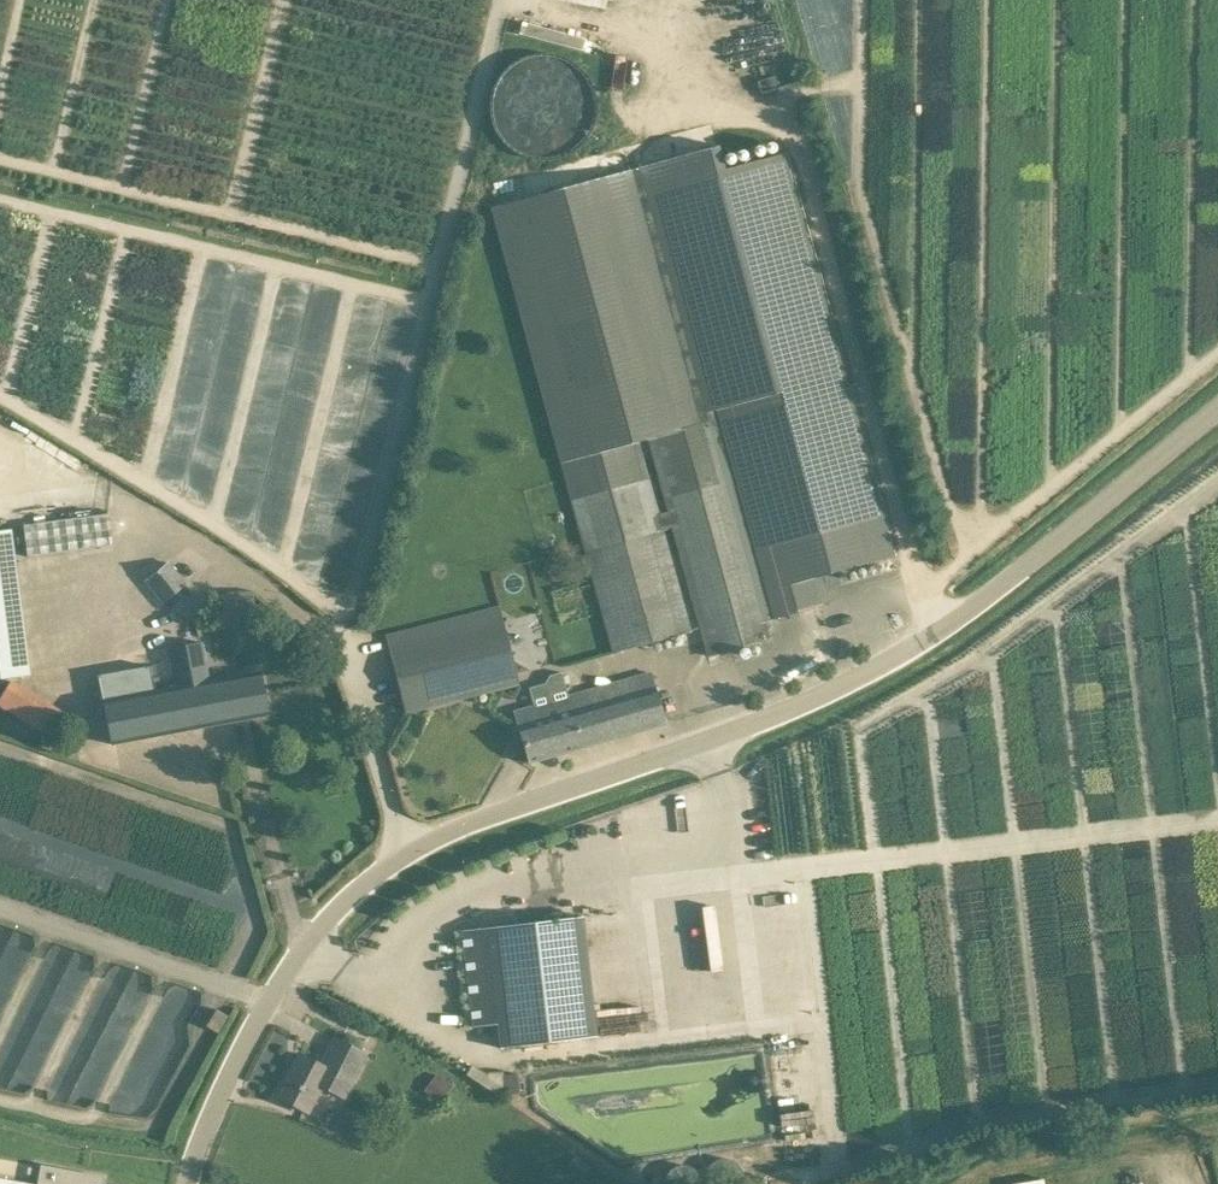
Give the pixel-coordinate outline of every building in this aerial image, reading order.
[(536,134),(589,132),(588,81),(570,82),(570,67),(560,68),(561,108),(545,108),(545,119),(535,120),(536,134)] [(612,653),(691,631),(664,530),(672,527),(708,656),(769,640),(764,621),(823,605),(815,578),(895,556),(783,153),(726,169),(719,146),(491,209),(587,560),(591,573),(612,653)] [(115,546),(114,543),(110,512),(23,524),(27,556),(115,546)] [(11,529),(0,530),(0,678),(30,674),(11,529)] [(591,573),(587,560),(577,562),(581,576),(591,573)] [(163,601),(185,583),(168,562),(146,580),(163,601)] [(237,595),(238,622),(256,621),(255,594),(237,595)] [(405,714),(519,685),(499,607),(385,636),(405,714)] [(269,715),(261,672),(230,677),(209,681),(207,668),(202,642),(169,648),(176,688),(155,691),(103,701),(111,744),(269,715)] [(103,701),(155,691),(150,666),(98,675),(103,701)] [(665,724),(665,723),(655,690),(650,672),(549,701),(552,714),(518,725),(529,763),(665,724)] [(59,702),(10,680),(0,700),(0,707),(47,728),(59,702)] [(500,1048),(596,1037),(582,916),(462,930),(473,1027),(498,1024),(500,1048)] [(112,974),(125,983),(133,971),(120,962),(112,974)] [(160,1020),(189,1031),(204,992),(175,980),(160,1020)] [(206,1026),(216,1032),(227,1015),(217,1009),(206,1026)] [(343,1099),(367,1054),(332,1036),(318,1063),(300,1053),(277,1096),(310,1113),(323,1089),(343,1099)] [(520,1092),(518,1073),(503,1075),(505,1094),(520,1092)] [(105,1176),(62,1168),(59,1183),(103,1183),(105,1176)] [(34,1182),(0,1176),(0,1183),(34,1183),(34,1182)]
